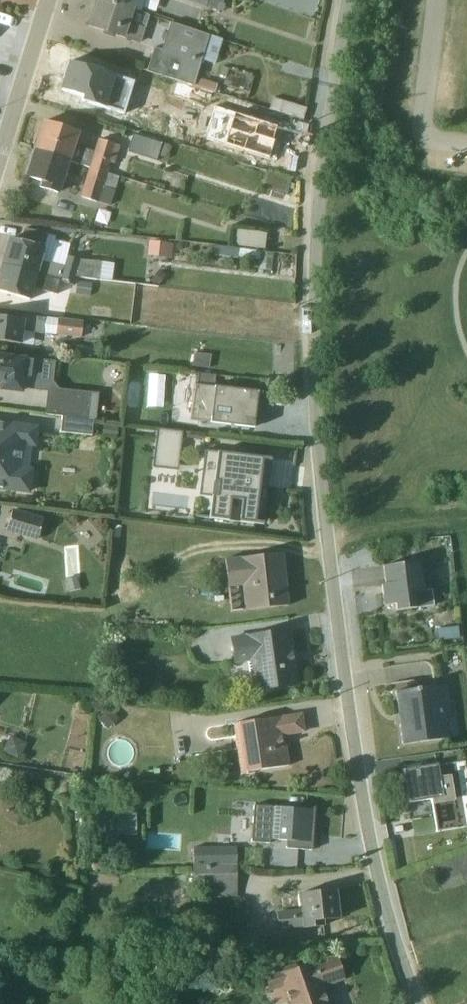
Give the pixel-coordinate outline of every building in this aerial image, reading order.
[(84,29),(137,46),(147,17),(94,0),(93,0),(84,29)] [(139,14),(144,0),(94,0),(139,14)] [(220,14),(223,6),(221,5),(223,0),(178,0),(220,14)] [(220,41),(168,24),(158,52),(151,50),(144,73),(212,95),(212,94),(215,86),(194,80),(199,62),(212,67),(220,41)] [(73,66),(64,96),(126,116),(129,107),(141,110),(146,91),(73,66)] [(249,78),(220,70),(218,77),(223,79),(222,87),(245,94),(249,78)] [(304,110),(270,99),(266,111),(300,122),(304,110)] [(280,150),(288,125),(260,115),(251,140),(280,150)] [(77,134),(39,123),(30,150),(105,174),(108,164),(112,165),(117,147),(96,141),(92,153),(73,147),(77,134)] [(131,137),(126,153),(154,163),(156,158),(163,160),(167,147),(160,145),(161,142),(134,133),(133,137),(131,137)] [(68,162),(30,150),(21,178),(37,184),(35,189),(36,190),(57,196),(68,162)] [(88,169),(78,199),(96,205),(101,189),(112,193),(117,179),(88,169)] [(139,187),(135,199),(179,213),(183,201),(139,187)] [(110,283),(113,265),(99,263),(77,261),(65,257),(68,246),(53,242),(54,238),(21,231),(18,242),(5,239),(0,258),(0,267),(72,286),(75,279),(110,283)] [(231,231),(229,247),(261,251),(263,235),(231,231)] [(146,258),(170,260),(172,244),(146,242),(146,258)] [(271,253),(214,247),(213,256),(235,260),(236,258),(258,262),(257,271),(269,273),(271,253)] [(66,311),(72,286),(0,267),(0,296),(27,304),(28,300),(66,311)] [(19,346),(21,333),(78,339),(81,322),(20,317),(20,321),(0,319),(0,343),(19,346)] [(208,356),(192,354),(190,368),(206,370),(208,356)] [(21,395),(22,388),(29,392),(44,394),(42,416),(93,421),(95,397),(49,391),(52,363),(0,357),(0,393),(21,395)] [(213,377),(194,374),(193,386),(192,386),(187,420),(250,429),(255,396),(259,396),(260,394),(214,387),(212,389),(213,377)] [(191,376),(181,375),(175,417),(185,418),(191,376)] [(91,421),(59,418),(58,433),(89,437),(91,421)] [(36,428),(0,423),(0,493),(28,496),(31,470),(20,468),(20,462),(20,460),(22,448),(34,450),(36,428)] [(156,429),(152,465),(176,468),(180,431),(156,429)] [(207,520),(260,527),(269,461),(202,452),(197,497),(210,499),(207,520)] [(11,511),(4,533),(34,542),(40,520),(11,511)] [(243,612),(286,607),(280,555),(222,560),(224,581),(225,589),(239,588),(243,612)] [(418,563),(381,568),(383,586),(379,586),(382,607),(393,605),(394,612),(431,607),(429,591),(422,592),(418,563)] [(78,592),(75,577),(63,580),(66,594),(78,592)] [(433,630),(434,642),(456,639),(455,628),(433,630)] [(287,631),(228,639),(232,665),(246,663),(249,692),(294,686),(291,665),(290,665),(289,653),(290,653),(287,631)] [(400,746),(445,740),(437,686),(393,693),(395,710),(398,710),(400,725),(397,726),(400,746)] [(231,725),(238,775),(287,768),(282,737),(303,734),(300,714),(279,717),(279,718),(231,725)] [(24,745),(8,737),(1,752),(16,759),(24,745)] [(400,772),(406,804),(428,801),(434,833),(466,827),(466,804),(460,761),(400,772)] [(252,806),(250,843),(267,844),(267,842),(284,843),(284,850),(311,851),(313,810),(252,806)] [(114,835),(114,813),(105,813),(104,835),(114,835)] [(116,813),(116,834),(135,834),(135,813),(116,813)] [(235,899),(234,867),(234,848),(191,849),(191,866),(191,885),(201,885),(202,899),(235,899)] [(275,913),(277,932),(321,927),(321,921),(337,920),(334,890),(296,894),(298,910),(275,913)] [(288,1003),(326,1003),(321,989),(343,981),(335,954),(296,967),(294,964),(262,975),(268,993),(282,988),(288,1003)]
